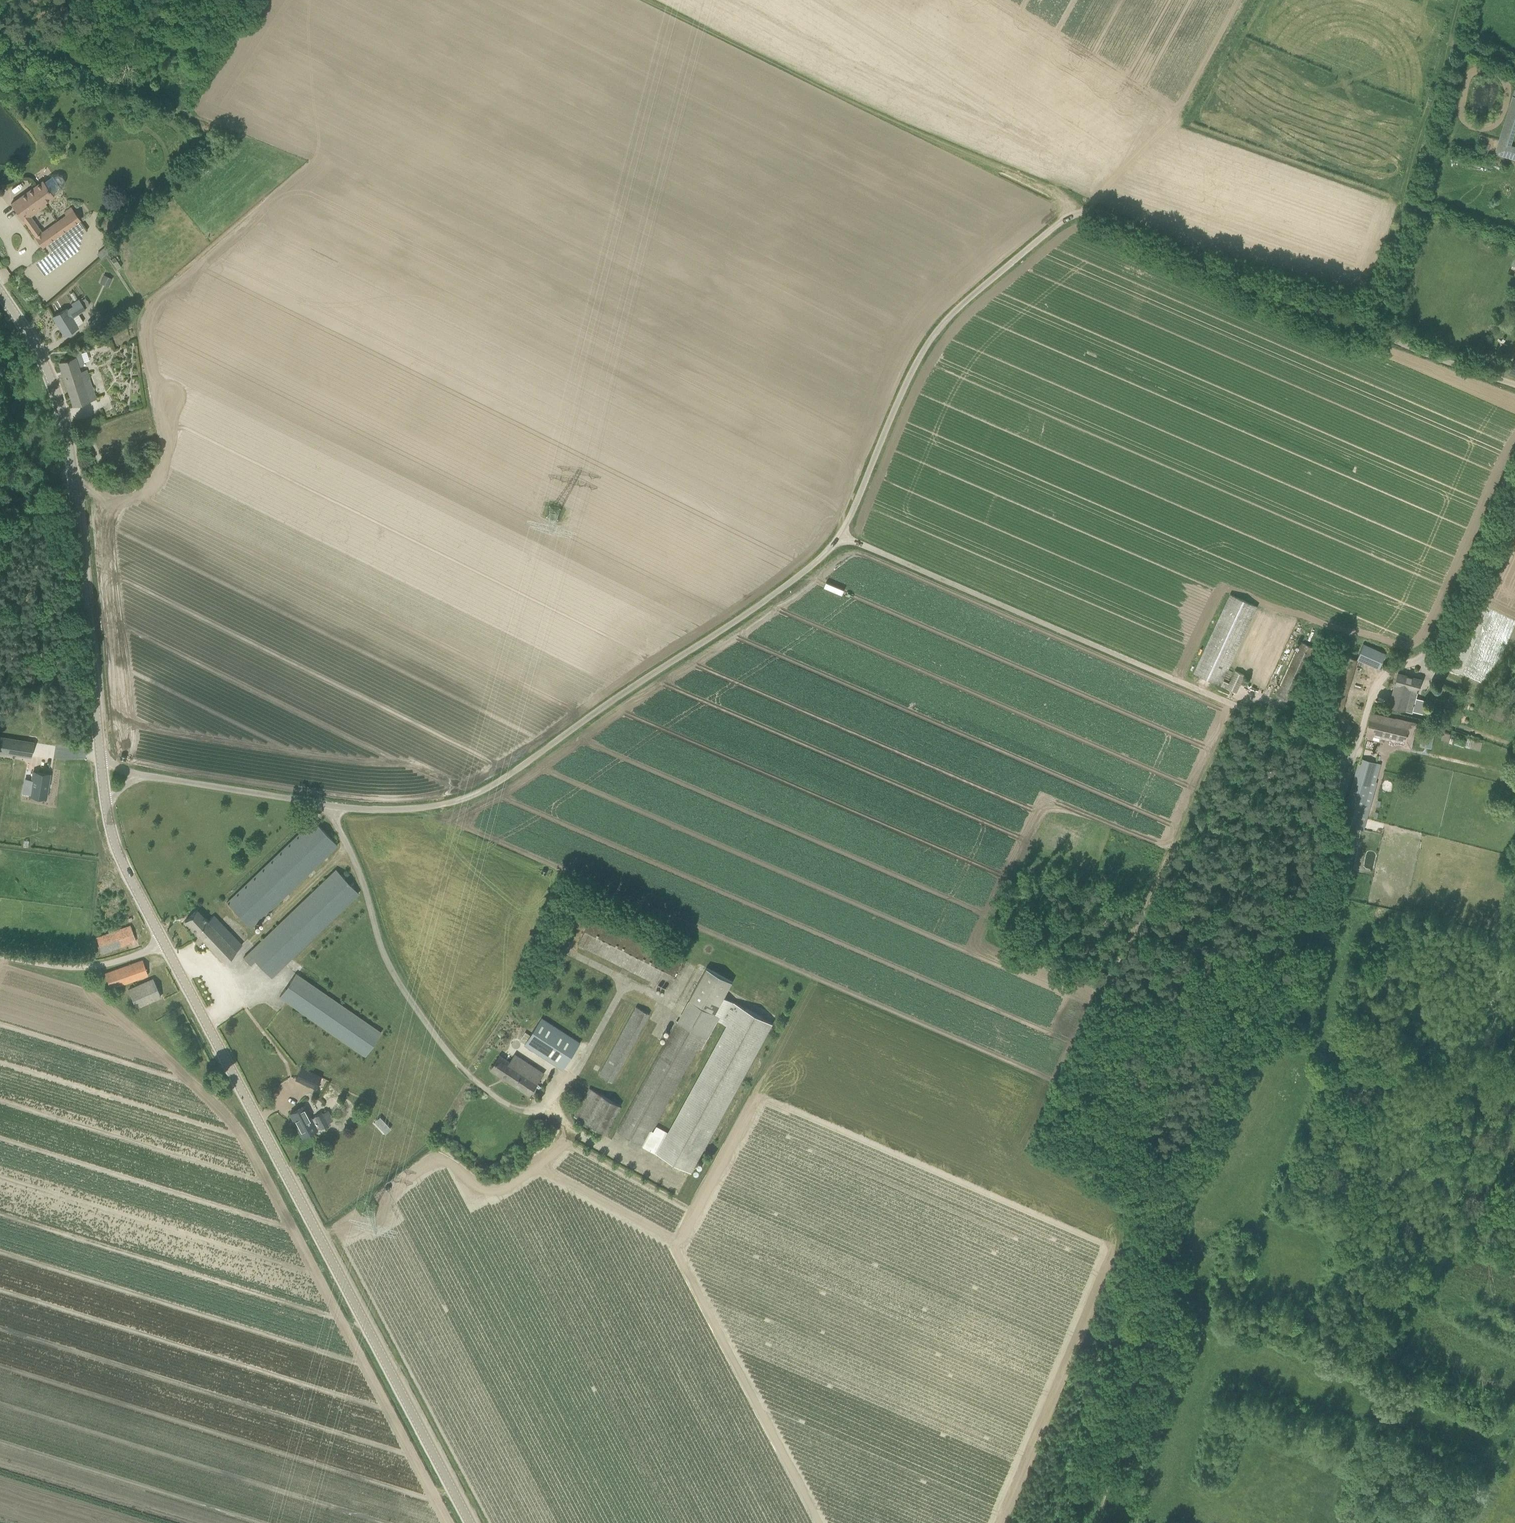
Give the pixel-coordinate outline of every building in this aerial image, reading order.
[(1514,134),(1514,96),(1512,95),(1495,154),(1514,160),(1514,145),(1512,144),(1514,134)] [(55,196),(54,195),(63,189),(62,188),(63,187),(64,185),(65,184),(65,182),(65,181),(64,179),(63,178),(62,177),(60,176),(59,175),(57,175),(56,176),(54,177),(54,176),(45,182),(43,180),(11,203),(24,221),(25,222),(48,205),(46,203),(55,196)] [(43,247),(82,220),(75,210),(36,238),(43,247)] [(114,212),(104,211),(104,229),(114,229),(114,212)] [(66,308),(54,316),(65,335),(77,327),(71,317),(85,309),(79,298),(71,303),(73,306),(67,309),(66,308)] [(74,354),(75,357),(60,362),(74,405),(96,398),(86,370),(80,372),(78,366),(83,365),(84,362),(81,352),(74,354)] [(1194,673),(1220,685),(1236,692),(1244,674),(1235,670),(1229,683),(1223,680),(1257,606),(1230,594),(1194,673)] [(1316,648),(1301,642),(1276,696),(1291,703),(1316,648)] [(1385,653),(1364,644),(1357,659),(1378,668),(1385,653)] [(1346,656),(1332,701),(1344,705),(1357,659),(1346,656)] [(1398,673),(1389,705),(1389,707),(1405,711),(1412,713),(1421,679),(1398,673)] [(1417,724),(1396,719),(1371,713),(1366,737),(1372,739),(1373,733),(1406,740),(1404,748),(1411,749),(1417,724)] [(1431,747),(1434,734),(1423,732),(1420,745),(1431,747)] [(34,743),(35,740),(0,735),(0,752),(32,757),(34,743)] [(1359,764),(1348,804),(1352,805),(1346,824),(1358,828),(1374,768),(1359,764)] [(46,797),(50,774),(33,771),(32,779),(30,793),(29,795),(46,797)] [(313,819),(227,902),(251,927),(338,845),(313,819)] [(244,957),(251,964),(255,960),(271,977),(359,893),(336,869),(244,957)] [(242,944),(215,916),(210,921),(197,908),(185,920),(224,961),(242,944)] [(578,944),(623,966),(621,971),(627,975),(630,970),(668,989),(682,960),(593,915),(578,944)] [(96,937),(102,952),(136,940),(131,925),(96,937)] [(143,959),(105,973),(110,988),(148,975),(143,959)] [(707,968),(688,1001),(714,1015),(724,996),(732,982),(707,968)] [(381,1032),(296,973),(280,996),(365,1055),(381,1032)] [(135,1007),(161,996),(153,977),(127,988),(135,1007)] [(690,1171),(771,1022),(724,996),(714,1015),(719,1018),(718,1020),(727,1024),(668,1132),(657,1126),(654,1132),(652,1130),(643,1145),(643,1146),(657,1154),(658,1153),(690,1171)] [(612,1082),(649,1013),(637,1007),(599,1075),(612,1082)] [(564,1069),(580,1043),(542,1018),(525,1044),(526,1043),(532,1048),(533,1048),(539,1052),(538,1053),(564,1069)] [(701,1049),(708,1037),(678,1021),(617,1131),(643,1145),(652,1130),(697,1047),(701,1049)] [(510,1082),(524,1061),(515,1055),(510,1062),(500,1055),(491,1070),(510,1082)] [(524,1061),(510,1082),(529,1095),(543,1073),(524,1061)] [(301,1067),(296,1079),(315,1088),(321,1076),(301,1067)] [(218,1085),(223,1082),(220,1076),(215,1079),(214,1081),(215,1083),(216,1084),(218,1085)] [(575,1116),(605,1133),(620,1105),(590,1088),(575,1116)] [(290,1113),(303,1137),(317,1129),(321,1127),(328,1124),(322,1112),(311,1118),(304,1105),(290,1113)] [(390,1128),(388,1125),(382,1130),(385,1133),(390,1128)]
